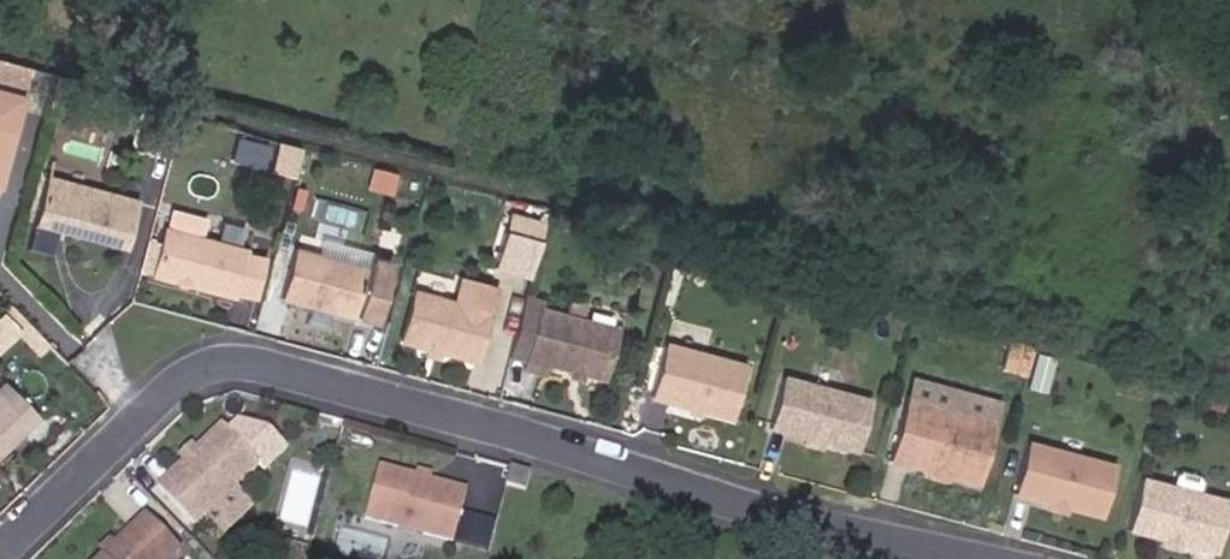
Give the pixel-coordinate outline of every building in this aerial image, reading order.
[(12,81),(16,62),(0,58),(0,78),(12,81)] [(0,93),(0,172),(18,98),(0,93)] [(300,146),(283,141),(277,159),(295,164),(300,146)] [(395,171),(374,165),(369,183),(390,189),(395,171)] [(133,203),(43,179),(25,249),(48,255),(54,232),(121,249),(133,203)] [(504,215),(542,224),(544,215),(506,204),(504,215)] [(203,219),(172,211),(167,231),(198,240),(203,219)] [(490,265),(528,275),(542,224),(504,215),(490,265)] [(167,231),(161,230),(149,274),(231,296),(231,294),(242,254),(243,252),(198,240),(167,231)] [(687,251),(669,247),(665,263),(683,267),(687,251)] [(364,271),(293,252),(281,296),(314,305),(319,307),(333,310),(371,320),(386,263),(367,257),(364,271)] [(249,299),(260,258),(242,254),(231,294),(249,299)] [(450,293),(452,277),(414,273),(413,289),(450,293)] [(454,305),(413,294),(401,342),(426,348),(437,351),(474,361),(493,290),(460,281),(454,305)] [(538,303),(522,299),(507,354),(525,357),(523,367),(545,372),(547,364),(563,367),(576,370),(579,371),(597,375),(609,330),(536,310),(538,303)] [(563,303),(561,311),(576,315),(580,302),(570,299),(563,303)] [(319,307),(314,305),(311,316),(330,321),(333,310),(319,307)] [(652,395),(683,404),(699,408),(726,415),(739,366),(665,346),(652,395)] [(436,357),(437,351),(426,348),(424,354),(436,357)] [(576,380),(579,371),(576,370),(563,367),(561,376),(576,380)] [(777,373),(766,425),(803,433),(817,436),(853,443),(864,392),(777,373)] [(37,420),(3,385),(0,388),(0,457),(37,420)] [(699,408),(683,404),(681,412),(696,416),(699,408)] [(994,426),(909,404),(895,455),(981,478),(994,426)] [(191,526),(256,461),(219,425),(155,489),(191,526)] [(817,436),(803,433),(801,440),(816,443),(817,436)] [(1025,436),(1010,487),(1047,497),(1062,501),(1097,512),(1111,460),(1025,436)] [(409,481),(374,470),(357,522),(443,549),(459,497),(424,487),(409,481)] [(411,475),(409,481),(424,487),(425,480),(411,475)] [(1175,538),(1217,550),(1229,505),(1229,504),(1148,481),(1135,526),(1160,534),(1175,538)] [(214,504),(231,521),(240,513),(234,507),(241,499),(230,489),(214,504)] [(1062,501),(1047,497),(1045,505),(1059,509),(1062,501)] [(178,549),(145,516),(102,558),(168,558),(178,549)] [(1172,547),(1175,538),(1160,534),(1158,542),(1172,547)]
